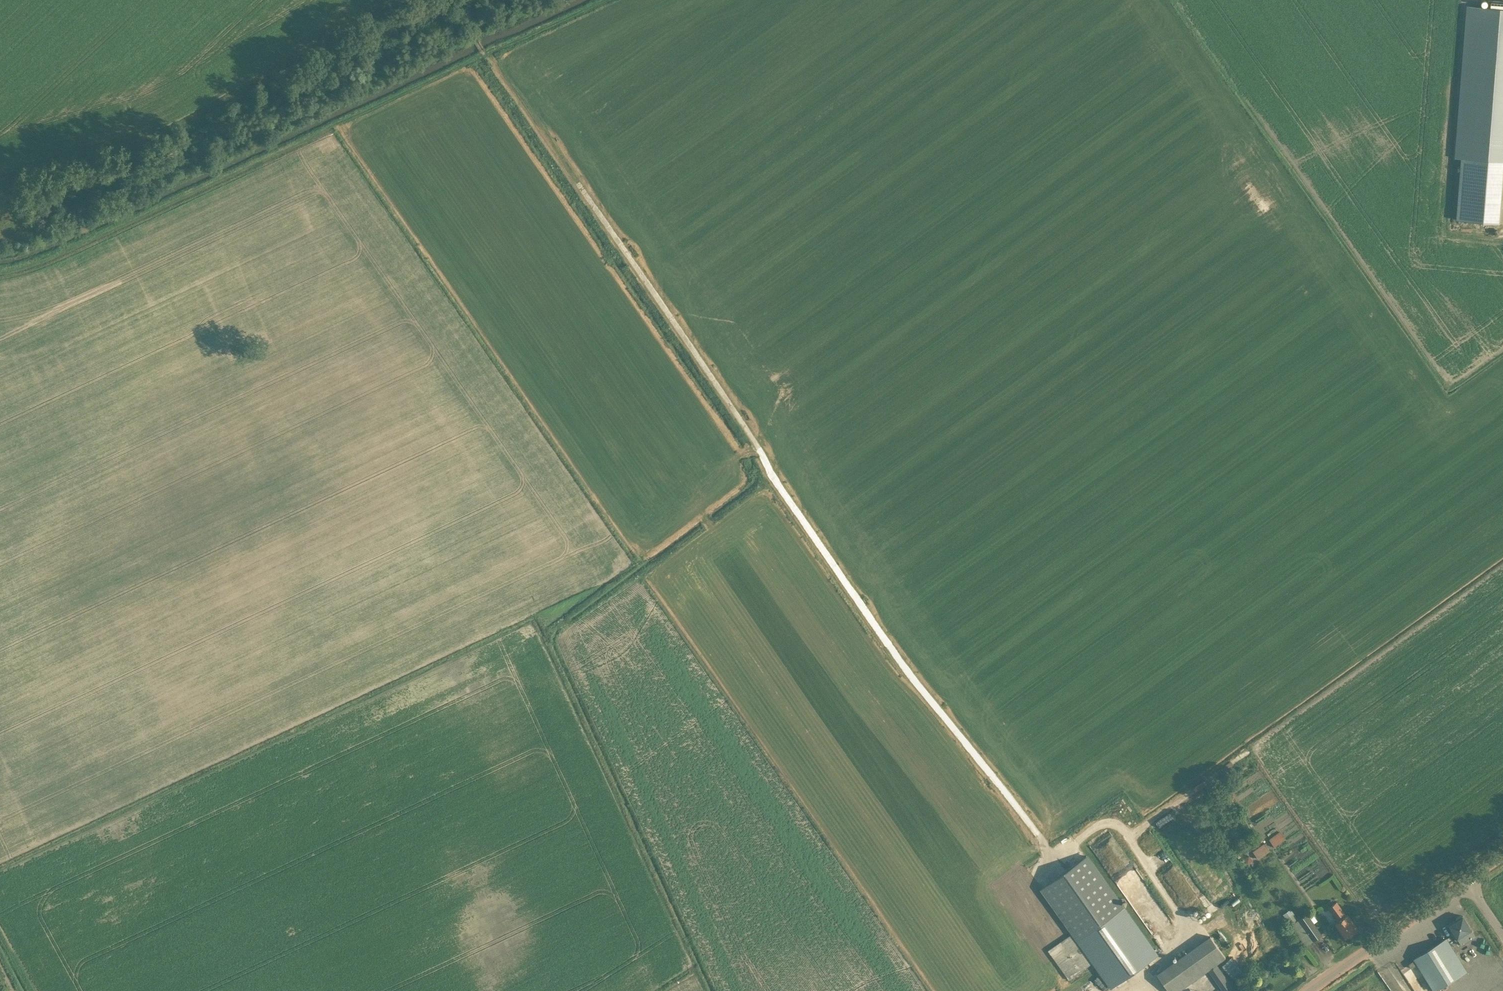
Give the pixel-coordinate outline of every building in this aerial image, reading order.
[(1456,217),(1498,221),(1502,163),(1502,10),(1473,9),(1456,217)] [(1285,839),(1280,832),(1269,840),(1275,847),(1285,839)] [(1265,843),(1254,852),(1259,859),(1270,850),(1265,843)] [(1040,889),(1071,933),(1077,940),(1111,988),(1121,981),(1157,955),(1159,954),(1125,906),(1088,854),(1087,856),(1041,888),(1040,889)] [(1244,859),(1248,863),(1252,860),(1249,855),(1244,859)] [(1358,928),(1353,920),(1348,913),(1347,914),(1337,901),(1330,906),(1340,920),(1336,922),(1340,929),(1346,937),(1358,928)] [(1322,934),(1314,923),(1318,920),(1313,913),(1309,916),(1307,913),(1298,919),(1294,913),(1287,918),(1306,945),(1322,934)] [(1462,944),(1476,936),(1463,915),(1460,915),(1456,917),(1456,920),(1448,924),(1453,932),(1451,933),(1456,939),(1458,938),(1462,944)] [(1069,980),(1092,963),(1071,934),(1048,951),(1069,980)] [(1223,990),(1231,990),(1234,989),(1216,964),(1225,958),(1210,936),(1157,974),(1169,990),(1179,990),(1208,971),(1223,990)] [(1467,971),(1447,938),(1414,958),(1435,990),(1467,971)] [(1409,964),(1412,968),(1418,964),(1415,960),(1409,964)]
